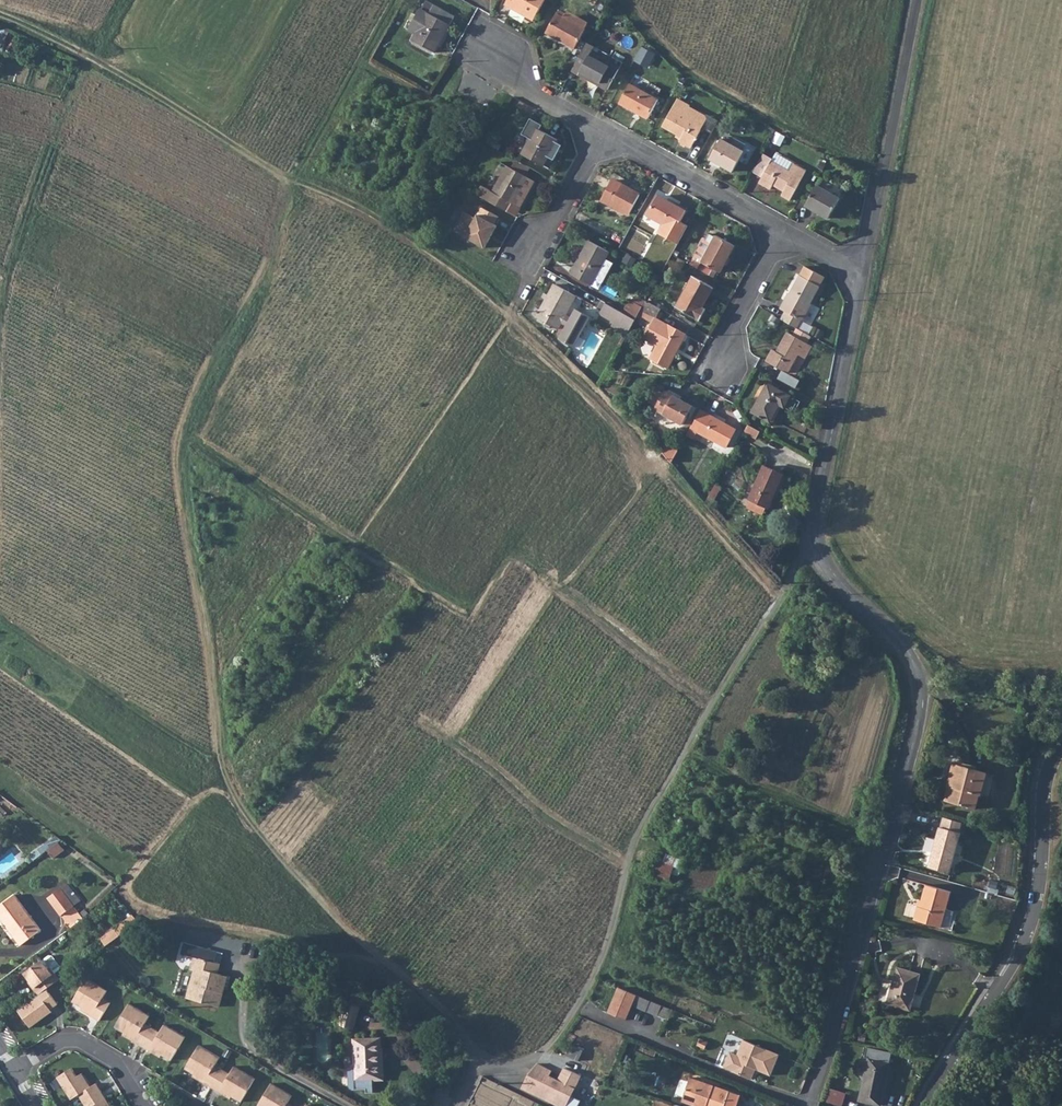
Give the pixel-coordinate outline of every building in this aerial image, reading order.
[(427,0),(422,9),(450,25),(455,16),(427,0)] [(505,4),(534,20),(545,0),(508,0),(505,4)] [(422,9),(421,9),(410,30),(416,34),(413,40),(435,53),(451,25),(450,25),(422,9)] [(566,15),(559,11),(558,13),(557,13),(546,33),(574,49),(586,29),(585,29),(588,23),(568,11),(566,15)] [(594,47),(587,43),(571,72),(579,76),(580,74),(608,90),(619,69),(591,53),(594,47)] [(658,99),(630,84),(619,103),(648,119),(658,99)] [(690,105),(678,98),(662,127),(682,137),(680,142),(691,148),(707,119),(706,116),(690,106),(690,105)] [(543,125),(531,118),(522,134),(531,139),(522,155),(543,166),(548,156),(554,160),(562,145),(556,142),(557,139),(540,130),(543,125)] [(734,137),(730,144),(743,151),(746,144),(734,137)] [(730,144),(721,139),(710,158),(733,171),(744,152),(743,151),(730,144)] [(764,152),(753,171),(763,177),(771,161),(773,157),(764,152)] [(794,164),(775,154),(773,157),(771,161),(790,171),(794,164)] [(771,161),(763,177),(759,183),(771,189),(773,185),(784,191),(782,195),(790,200),(807,171),(794,164),(790,171),(771,161)] [(482,186),(477,195),(506,211),(510,203),(520,208),(534,181),(507,166),(492,192),(482,186)] [(640,195),(612,180),(602,199),(630,214),(640,195)] [(840,198),(817,185),(805,205),(829,218),(840,198)] [(659,233),(678,243),(688,226),(681,221),(687,211),(658,195),(647,215),(664,224),(659,233)] [(506,211),(515,216),(520,208),(510,203),(506,211)] [(499,217),(482,207),(475,219),(464,212),(454,230),(485,248),(497,226),(495,224),(499,217)] [(717,235),(716,237),(710,234),(706,241),(703,241),(691,264),(698,269),(702,262),(721,272),(735,246),(717,235)] [(591,286),(595,278),(606,259),(610,252),(589,240),(570,274),(591,286)] [(602,282),(613,263),(606,259),(595,278),(602,282)] [(785,312),(781,319),(797,328),(802,320),(825,277),(805,266),(800,275),(781,309),(785,312)] [(703,307),(714,288),(693,276),(676,307),(700,321),(706,309),(703,307)] [(555,284),(541,310),(536,307),(532,314),(537,318),(557,329),(561,322),(568,325),(560,340),(573,347),(590,317),(577,309),(571,319),(565,315),(576,296),(555,284)] [(636,297),(633,301),(643,307),(646,302),(636,297)] [(623,313),(635,320),(639,314),(642,309),(643,307),(633,301),(630,299),(623,313)] [(646,302),(643,307),(642,309),(655,317),(656,317),(661,309),(647,300),(646,302)] [(635,320),(623,313),(606,303),(599,314),(614,322),(629,331),(635,320)] [(652,322),(655,317),(642,309),(639,314),(652,322)] [(659,320),(655,318),(650,327),(654,329),(659,320)] [(650,327),(644,338),(658,345),(651,358),(668,368),(686,335),(659,320),(654,329),(650,327)] [(629,331),(614,322),(613,326),(627,334),(629,331)] [(804,341),(808,334),(797,328),(793,335),(787,332),(777,352),(773,349),(766,361),(789,373),(799,355),(806,359),(813,346),(806,342),(804,341)] [(800,380),(784,371),(780,379),(796,387),(800,380)] [(790,395),(768,383),(752,412),(770,421),(779,404),(784,406),(790,395)] [(656,389),(649,402),(656,406),(663,393),(656,389)] [(665,391),(663,393),(656,406),(655,409),(683,425),(693,406),(665,391)] [(798,399),(790,395),(784,406),(792,411),(798,399)] [(736,430),(700,410),(690,428),(697,432),(726,448),(736,430)] [(761,431),(749,425),(744,432),(757,439),(761,431)] [(690,428),(687,435),(693,439),(697,432),(690,428)] [(749,499),(752,500),(766,507),(768,508),(784,475),(765,466),(749,499)] [(763,514),(766,507),(752,500),(748,508),(763,514)] [(981,796),(987,772),(954,763),(948,787),(949,787),(945,801),(976,809),(979,795),(981,796)] [(949,872),(963,823),(942,817),(929,865),(949,872)] [(59,842),(62,840),(56,836),(31,855),(34,860),(48,850),(59,842)] [(62,847),(59,842),(48,850),(54,858),(65,850),(62,847)] [(664,862),(658,860),(653,874),(669,879),(674,866),(679,868),(682,860),(666,854),(664,862)] [(80,901),(67,883),(48,898),(61,916),(80,901)] [(924,884),(918,906),(920,907),(926,885),(924,884)] [(947,909),(951,892),(926,885),(920,907),(918,906),(914,920),(949,929),(954,911),(947,909)] [(0,906),(0,917),(21,946),(41,930),(15,894),(0,906)] [(125,920),(114,928),(120,936),(139,922),(133,915),(126,921),(125,920)] [(65,934),(52,944),(56,949),(69,939),(65,934)] [(38,995),(47,989),(59,979),(55,973),(60,969),(60,966),(53,956),(49,955),(43,960),(24,973),(35,987),(33,989),(38,995)] [(195,968),(187,998),(220,1007),(223,992),(217,991),(221,974),(217,973),(220,963),(195,957),(192,967),(195,968)] [(910,1010),(920,974),(898,968),(887,1003),(910,1010)] [(217,991),(223,992),(228,976),(221,974),(217,991)] [(93,1013),(92,1016),(100,1021),(111,1003),(103,998),(108,991),(87,978),(73,1001),(82,1007),(93,1013)] [(632,1005),(636,995),(619,987),(608,1013),(626,1020),(632,1005)] [(47,989),(38,995),(18,1010),(31,1027),(42,1020),(38,1014),(48,1007),(51,1010),(51,1009),(58,1004),(47,989)] [(347,994),(345,1002),(360,1007),(362,999),(347,994)] [(646,1011),(650,1001),(636,995),(632,1005),(646,1011)] [(672,1010),(650,1001),(646,1011),(668,1020),(672,1010)] [(360,1007),(345,1002),(339,1025),(353,1029),(360,1007)] [(145,1023),(150,1016),(129,1003),(115,1027),(125,1032),(136,1039),(134,1041),(142,1046),(150,1050),(151,1048),(162,1054),(171,1060),(185,1037),(164,1024),(160,1032),(153,1028),(145,1023)] [(38,1014),(42,1020),(53,1011),(51,1009),(51,1010),(48,1007),(38,1014)] [(93,1013),(82,1007),(81,1009),(92,1016),(93,1013)] [(136,1039),(125,1032),(123,1035),(134,1041),(136,1039)] [(765,1059),(768,1050),(737,1037),(724,1068),(752,1079),(761,1057),(765,1059)] [(349,1072),(349,1086),(351,1088),(353,1089),(366,1088),(366,1093),(374,1093),(373,1079),(383,1079),(382,1038),(353,1039),(354,1068),(352,1068),(350,1069),(349,1072)] [(708,1042),(700,1039),(697,1045),(705,1049),(708,1042)] [(216,1065),(220,1057),(199,1045),(185,1068),(195,1074),(206,1080),(204,1083),(212,1087),(220,1092),(221,1090),(232,1096),(242,1102),(255,1078),(235,1066),(230,1074),(223,1069),(216,1065)] [(583,1051),(570,1045),(566,1055),(578,1061),(583,1051)] [(151,1048),(150,1050),(160,1057),(162,1054),(151,1048)] [(890,1063),(868,1058),(859,1101),(881,1105),(890,1063)] [(529,1074),(522,1088),(560,1105),(578,1105),(581,1100),(572,1096),(582,1076),(564,1068),(558,1080),(550,1077),(552,1071),(537,1064),(531,1071),(529,1074)] [(72,1068),(58,1077),(72,1099),(79,1094),(84,1102),(86,1105),(108,1105),(104,1100),(106,1098),(102,1091),(97,1083),(91,1086),(89,1088),(80,1074),(77,1076),(72,1068)] [(80,1074),(89,1088),(91,1086),(83,1073),(80,1074)] [(193,1076),(204,1083),(206,1080),(195,1074),(193,1076)] [(740,1095),(690,1078),(682,1101),(696,1105),(736,1105),(740,1095)] [(271,1083),(258,1105),(293,1105),(288,1103),(292,1095),(271,1083)] [(831,1089),(826,1102),(839,1105),(841,1105),(845,1094),(831,1089)] [(221,1090),(220,1092),(231,1098),(232,1096),(221,1090)]
